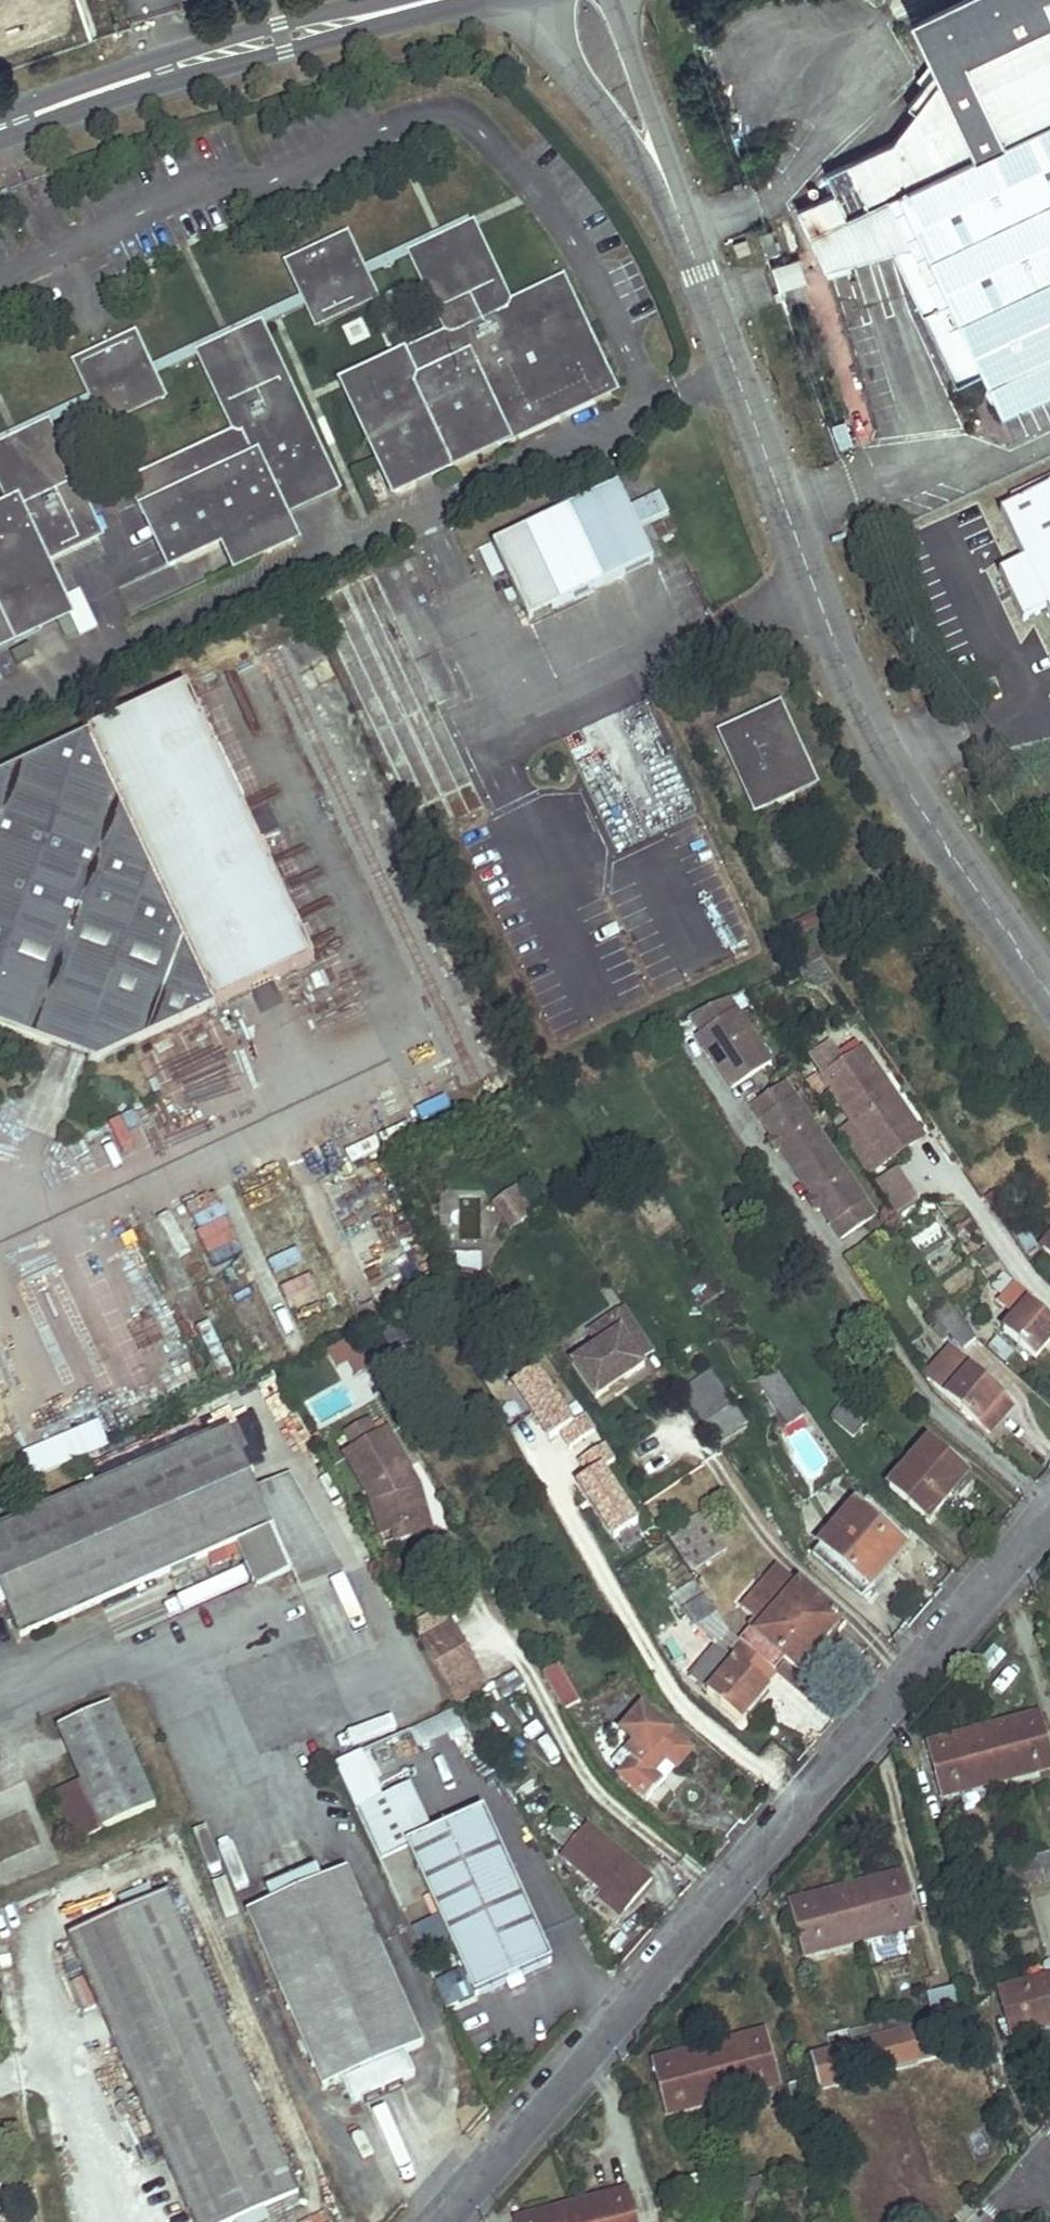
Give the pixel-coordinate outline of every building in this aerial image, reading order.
[(977,370),(998,414),(1049,389),(1049,0),(1032,0),(921,52),(931,75),(928,77),(906,109),(914,115),(893,146),(826,178),(835,197),(798,215),(826,274),(888,248),(952,382),(977,370)] [(907,22),(921,52),(1032,0),(953,0),(907,22)] [(468,221),(361,270),(366,280),(419,255),(473,229),(468,221)] [(473,229),(419,255),(456,332),(349,383),(399,490),(613,390),(563,284),(510,309),(473,229)] [(770,231),(758,235),(764,257),(777,253),(770,231)] [(348,243),(294,268),(307,295),(312,306),(319,320),(373,295),(366,280),(361,270),(348,243)] [(770,263),(777,287),(804,279),(797,255),(770,263)] [(307,295),(149,371),(154,380),(206,356),(261,330),(312,306),(307,295)] [(261,330),(206,356),(223,391),(243,434),(136,483),(174,563),(224,540),(253,526),(266,553),(294,541),(281,513),(336,487),(261,330)] [(136,342),(81,367),(95,395),(99,405),(106,421),(161,396),(154,380),(149,371),(136,342)] [(0,440),(0,451),(45,430),(99,405),(95,395),(0,440)] [(843,421),(831,426),(839,448),(851,443),(843,421)] [(68,614),(42,561),(95,537),(45,430),(0,451),(0,646),(68,614)] [(670,514),(660,494),(630,508),(619,485),(495,544),(530,620),(655,561),(639,528),(670,514)] [(1012,504),(1017,513),(1004,519),(1026,566),(1000,578),(1022,627),(1048,615),(1049,620),(1049,487),(1012,504)] [(253,526),(224,540),(237,567),(266,553),(253,526)] [(377,574),(310,605),(319,626),(327,622),(425,835),(487,806),(439,705),(417,659),(377,574)] [(429,654),(417,659),(439,705),(451,699),(429,654)] [(315,960),(188,690),(90,735),(0,778),(0,1016),(93,1050),(90,1060),(97,1062),(132,1045),(216,1006),(315,960)] [(783,706),(730,731),(761,801),(816,777),(783,706)] [(697,1038),(731,1089),(771,1062),(728,1000),(689,1017),(702,1035),(697,1038)] [(863,1051),(823,1078),(854,1124),(840,1134),(870,1177),(887,1165),(877,1150),(914,1125),(863,1051)] [(785,1084),(775,1090),(785,1105),(795,1098),(785,1084)] [(775,1090),(750,1107),(772,1138),(779,1149),(795,1172),(830,1149),(795,1098),(785,1105),(775,1090)] [(877,1150),(887,1165),(924,1141),(914,1125),(877,1150)] [(772,1138),(768,1141),(775,1152),(779,1149),(772,1138)] [(819,1207),(841,1238),(865,1221),(855,1207),(865,1200),(830,1149),(795,1172),(812,1197),(819,1207)] [(895,1166),(871,1183),(895,1217),(919,1200),(895,1166)] [(517,1185),(502,1195),(520,1222),(535,1211),(517,1185)] [(502,1195),(492,1201),(510,1228),(520,1222),(502,1195)] [(865,1200),(855,1207),(865,1221),(875,1215),(865,1200)] [(1042,1247),(1049,1254),(1049,1238),(1042,1247)] [(1049,1341),(1049,1322),(1029,1304),(1034,1299),(1019,1285),(1007,1275),(996,1289),(1007,1299),(1002,1304),(1017,1318),(1006,1329),(1036,1356),(1049,1341)] [(597,1344),(571,1362),(595,1397),(610,1388),(621,1380),(644,1365),(640,1360),(654,1350),(625,1306),(608,1318),(617,1331),(597,1344)] [(955,1313),(943,1322),(965,1349),(977,1339),(955,1313)] [(608,1318),(588,1331),(597,1344),(617,1331),(608,1318)] [(342,1381),(367,1368),(349,1335),(325,1348),(342,1381)] [(952,1345),(927,1372),(935,1384),(947,1394),(979,1423),(1002,1396),(971,1368),(974,1365),(952,1345)] [(540,1441),(571,1423),(536,1365),(506,1383),(540,1441)] [(775,1372),(759,1382),(788,1426),(805,1415),(775,1372)] [(711,1373),(685,1391),(720,1442),(747,1423),(711,1373)] [(621,1380),(610,1388),(614,1394),(625,1387),(621,1380)] [(854,1389),(831,1418),(854,1436),(878,1409),(854,1389)] [(988,1431),(1012,1404),(1002,1396),(979,1423),(988,1431)] [(601,1542),(636,1522),(602,1465),(612,1459),(586,1415),(538,1443),(541,1447),(527,1456),(536,1471),(550,1462),(575,1505),(558,1515),(602,1589),(621,1577),(601,1542)] [(407,1467),(387,1431),(377,1436),(368,1420),(345,1433),(355,1449),(344,1455),(370,1500),(379,1533),(391,1530),(419,1522),(410,1490),(400,1471),(407,1467)] [(237,1423),(229,1427),(240,1452),(248,1449),(237,1423)] [(0,1528),(0,1589),(21,1638),(238,1541),(258,1588),(292,1573),(295,1581),(337,1563),(291,1475),(255,1490),(240,1452),(229,1427),(0,1528)] [(928,1442),(891,1486),(930,1519),(968,1476),(928,1442)] [(410,1490),(418,1486),(407,1467),(400,1471),(410,1490)] [(419,1522),(430,1532),(418,1486),(410,1490),(419,1522)] [(855,1504),(821,1545),(870,1586),(905,1546),(855,1504)] [(705,1517),(672,1538),(697,1577),(731,1556),(705,1517)] [(430,1532),(419,1522),(391,1530),(394,1541),(430,1532)] [(758,1621),(742,1642),(747,1646),(775,1671),(786,1657),(800,1669),(835,1628),(839,1632),(847,1623),(779,1566),(742,1607),(758,1621)] [(695,1580),(673,1593),(696,1625),(716,1612),(695,1580)] [(729,1631),(716,1612),(696,1625),(719,1644),(693,1674),(709,1689),(727,1668),(747,1646),(742,1642),(729,1631)] [(451,1623),(422,1639),(445,1681),(475,1664),(451,1623)] [(563,1672),(547,1681),(564,1711),(614,1682),(589,1636),(554,1655),(563,1672)] [(775,1671),(747,1646),(727,1668),(709,1689),(741,1721),(770,1688),(764,1684),(775,1671)] [(475,1664),(445,1681),(450,1689),(480,1673),(475,1664)] [(112,1704),(60,1726),(83,1780),(56,1792),(73,1831),(89,1837),(157,1808),(112,1704)] [(644,1707),(623,1730),(637,1744),(628,1755),(634,1759),(620,1775),(648,1800),(664,1782),(653,1773),(667,1757),(678,1766),(693,1750),(644,1707)] [(415,1751),(462,1732),(454,1712),(407,1730),(415,1751)] [(984,1727),(996,1773),(1035,1763),(1037,1770),(1049,1767),(1049,1746),(1041,1712),(984,1727)] [(984,1727),(926,1742),(940,1796),(960,1791),(958,1784),(996,1773),(984,1727)] [(667,1757),(653,1773),(664,1782),(678,1766),(667,1757)] [(1035,1763),(996,1773),(998,1781),(1037,1770),(1035,1763)] [(996,1773),(958,1784),(960,1791),(998,1781),(996,1773)] [(427,1816),(402,1828),(476,1996),(503,1983),(521,1975),(552,1961),(485,1808),(433,1831),(427,1816)] [(592,1827),(564,1858),(602,1890),(625,1911),(652,1880),(592,1827)] [(1020,1865),(1023,1876),(1040,1872),(1049,1869),(1049,1854),(1037,1858),(1037,1860),(1020,1865)] [(1020,1865),(974,1877),(977,1888),(1006,1880),(1023,1876),(1020,1865)] [(317,1866),(268,1887),(275,1901),(323,1880),(317,1866)] [(275,1901),(249,1912),(324,2087),(341,2080),(351,2103),(415,2076),(405,2053),(423,2045),(348,1869),(323,1880),(275,1901)] [(904,1871),(845,1887),(857,1933),(896,1922),(898,1930),(917,1925),(904,1871)] [(1040,1872),(1023,1876),(1025,1886),(1041,1882),(1040,1872)] [(1023,1876),(1006,1880),(1010,1889),(1025,1886),(1023,1876)] [(845,1887),(789,1902),(802,1955),(821,1950),(818,1942),(857,1933),(845,1887)] [(602,1890),(595,1897),(619,1918),(625,1911),(602,1890)] [(71,1936),(194,2221),(235,2221),(300,2194),(169,1894),(71,1936)] [(896,1922),(857,1933),(859,1940),(898,1930),(896,1922)] [(857,1933),(818,1942),(821,1950),(859,1940),(857,1933)] [(521,1975),(503,1983),(507,1991),(524,1983),(521,1975)] [(998,1991),(1009,2037),(1031,2031),(1029,2023),(1049,2018),(1049,1977),(998,1991)] [(448,1979),(435,1983),(443,2005),(456,2001),(448,1979)] [(933,2010),(883,2024),(886,2035),(929,2023),(960,2015),(953,1987),(928,1994),(933,2010)] [(1029,2023),(1031,2031),(1049,2026),(1049,2018),(1029,2023)] [(856,2043),(810,2055),(818,2089),(936,2057),(929,2023),(886,2035),(856,2043)] [(883,2024),(852,2032),(856,2043),(886,2035),(883,2024)] [(767,2030),(709,2044),(722,2091),(759,2081),(761,2088),(780,2083),(767,2030)] [(709,2044),(653,2060),(667,2113),(686,2108),(684,2101),(722,2091),(709,2044)] [(759,2081),(722,2091),(724,2098),(761,2088),(759,2081)] [(722,2091),(684,2101),(686,2108),(724,2098),(722,2091)] [(778,2174),(746,2182),(749,2191),(780,2182),(778,2174)] [(746,2182),(715,2189),(717,2199),(732,2195),(749,2191),(746,2182)] [(781,2183),(749,2191),(751,2201),(784,2194),(781,2183)] [(572,2203),(577,2221),(636,2221),(628,2189),(572,2203)] [(749,2191),(732,2195),(736,2205),(751,2201),(749,2191)] [(515,2218),(516,2221),(577,2221),(572,2203),(515,2218)]
